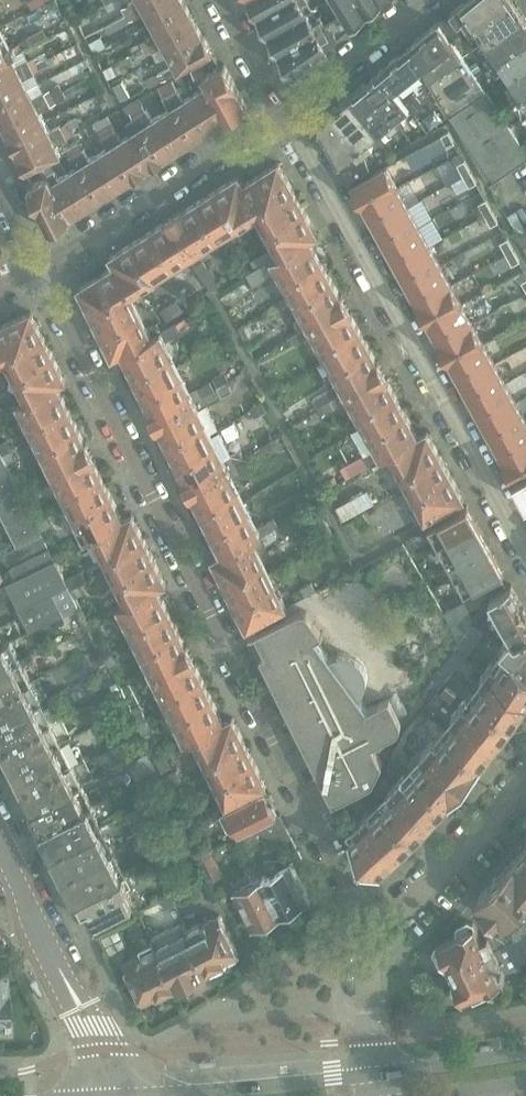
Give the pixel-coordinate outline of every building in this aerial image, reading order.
[(32,8),(49,0),(28,0),(32,8)] [(126,16),(154,0),(140,0),(140,1),(123,10),(126,16)] [(126,16),(129,22),(147,12),(152,23),(186,3),(184,0),(154,0),(126,16)] [(259,16),(287,0),(250,0),(259,16)] [(269,33),(309,11),(304,1),(306,0),(287,0),(259,16),(269,33)] [(362,0),(335,0),(352,27),(369,12),(362,0)] [(369,12),(384,0),(362,0),(369,12)] [(471,28),(511,0),(467,0),(441,22),(453,40),(471,28)] [(489,40),(525,15),(515,0),(511,0),(471,28),(476,36),(483,31),(489,40)] [(141,43),(144,49),(195,19),(186,3),(152,23),(158,34),(141,43)] [(309,11),(269,33),(279,53),(326,26),(321,18),(315,21),(309,11)] [(525,15),(489,40),(495,50),(489,55),(494,62),(525,41),(525,17),(525,15)] [(165,45),(170,55),(204,35),(195,19),(144,49),(148,55),(165,45)] [(426,66),(432,77),(444,69),(468,106),(454,115),(466,135),(472,147),(493,179),(525,157),(525,148),(453,40),(441,22),(413,44),(426,66)] [(326,26),(279,53),(289,69),(297,71),(328,46),(338,38),(336,34),(332,36),(326,26)] [(204,35),(170,55),(176,65),(147,81),(150,88),(163,81),(164,84),(215,53),(205,35),(204,35)] [(25,50),(33,46),(28,38),(19,43),(20,44),(6,51),(0,38),(0,63),(25,50)] [(494,62),(500,70),(507,66),(513,76),(525,67),(525,41),(494,62)] [(412,45),(384,68),(400,87),(426,66),(413,44),(412,45)] [(49,58),(46,52),(30,60),(25,50),(0,63),(0,83),(49,58)] [(28,89),(23,79),(52,64),(49,58),(0,83),(0,104),(28,89)] [(204,76),(227,120),(248,107),(237,88),(238,87),(225,64),(204,76)] [(518,98),(525,92),(525,67),(513,76),(519,86),(513,90),(518,98)] [(367,82),(403,124),(410,118),(404,111),(414,103),(400,87),(384,68),(382,69),(367,82)] [(193,95),(212,130),(227,120),(204,76),(200,69),(194,73),(202,89),(193,95)] [(212,130),(193,95),(183,101),(174,85),(172,81),(166,85),(196,140),(212,130)] [(350,95),(380,131),(390,123),(396,130),(403,124),(367,82),(350,95)] [(170,109),(162,114),(181,149),(196,140),(166,85),(159,89),(162,93),(170,109)] [(0,104),(0,118),(2,123),(63,92),(60,87),(34,100),(28,89),(0,104)] [(2,123),(10,139),(45,122),(39,111),(66,98),(63,92),(2,123)] [(525,110),(525,92),(518,98),(523,105),(525,110)] [(334,109),(368,153),(377,145),(372,137),(380,131),(350,95),(334,109)] [(181,149),(162,114),(152,121),(140,99),(133,102),(165,159),(181,149)] [(140,128),(131,134),(150,169),(166,160),(165,159),(133,102),(125,107),(129,114),(131,113),(140,128)] [(368,153),(334,109),(321,119),(320,128),(340,163),(349,180),(370,168),(367,154),(368,153)] [(150,169),(131,134),(120,141),(112,125),(114,124),(108,115),(101,120),(134,179),(150,169)] [(45,122),(10,139),(9,139),(18,156),(80,125),(77,119),(50,132),(45,122)] [(134,179),(101,120),(94,124),(100,133),(99,133),(108,149),(99,155),(117,189),(134,179)] [(80,125),(18,156),(26,172),(61,156),(55,145),(83,131),(80,125)] [(448,148),(455,143),(449,132),(442,136),(448,148)] [(117,189),(99,155),(90,161),(81,145),(75,149),(102,199),(117,189)] [(67,175),(86,209),(102,199),(75,149),(68,154),(77,170),(67,175)] [(458,165),(464,176),(471,172),(465,161),(458,165)] [(247,204),(253,215),(262,210),(280,244),(276,247),(281,255),(311,240),(319,235),(279,163),(251,180),(261,196),(247,204)] [(352,185),(363,205),(398,186),(387,166),(352,185)] [(48,177),(71,219),(72,218),(86,209),(67,175),(58,181),(50,167),(44,171),(48,177)] [(471,172),(464,176),(470,187),(477,183),(471,172)] [(175,215),(204,263),(212,256),(208,250),(205,245),(253,215),(247,204),(261,196),(251,180),(245,184),(239,176),(184,211),(183,209),(182,210),(182,211),(175,215)] [(71,219),(48,177),(33,185),(29,187),(40,210),(41,210),(51,232),(71,219)] [(374,225),(409,206),(398,186),(363,205),(374,225)] [(415,202),(425,225),(436,221),(426,197),(415,202)] [(479,204),(485,215),(492,211),(487,200),(479,204)] [(374,225),(385,244),(419,225),(409,206),(374,225)] [(499,223),(492,211),(485,215),(491,227),(499,223)] [(116,266),(132,291),(189,256),(213,291),(220,286),(204,263),(175,215),(167,221),(166,220),(165,221),(166,223),(110,257),(116,266)] [(395,264),(430,245),(419,225),(385,244),(395,264)] [(501,244),(507,254),(514,250),(508,239),(501,244)] [(341,296),(311,240),(281,255),(271,262),(276,270),(281,267),(309,316),(304,318),(295,323),(300,331),(348,304),(343,295),(341,296)] [(395,264),(406,284),(441,265),(430,245),(395,264)] [(513,266),(520,262),(514,250),(507,254),(513,266)] [(248,274),(254,286),(272,278),(264,265),(248,274)] [(417,304),(452,284),(441,265),(406,284),(417,304)] [(79,288),(98,326),(134,308),(126,295),(132,291),(116,266),(79,288)] [(417,304),(428,323),(463,304),(452,284),(417,304)] [(161,310),(168,322),(185,311),(177,300),(161,310)] [(353,314),(348,304),(300,331),(300,332),(291,337),(296,345),(305,340),(317,333),(343,381),(312,399),(317,408),(384,371),(379,362),(377,362),(362,335),(352,314),(353,314)] [(473,324),(463,304),(428,323),(439,343),(473,324)] [(134,308),(98,326),(113,358),(122,353),(153,337),(149,329),(145,331),(134,308)] [(18,371),(52,354),(43,335),(32,312),(0,327),(0,343),(1,344),(0,344),(0,354),(0,355),(8,351),(18,371)] [(439,343),(449,363),(484,343),(473,324),(439,343)] [(150,412),(154,421),(204,397),(199,388),(186,394),(161,344),(174,338),(170,330),(161,334),(153,337),(122,353),(151,411),(150,412)] [(495,363),(484,343),(449,363),(460,382),(495,363)] [(52,354),(18,371),(27,389),(22,392),(26,400),(57,385),(66,381),(52,354)] [(460,382),(471,402),(506,383),(495,363),(460,382)] [(389,380),(384,371),(317,408),(322,417),(354,400),(380,448),(368,455),(373,464),(382,459),(418,437),(387,381),(389,380)] [(471,402),(482,422),(517,402),(506,383),(471,402)] [(57,385),(26,400),(17,405),(22,415),(27,412),(35,429),(70,412),(57,385)] [(204,397),(154,421),(159,431),(160,430),(167,443),(202,426),(207,436),(220,429),(208,406),(223,397),(218,389),(204,397)] [(525,423),(525,419),(517,402),(482,422),(493,441),(525,423)] [(35,429),(45,449),(80,432),(70,412),(35,429)] [(504,461),(525,449),(525,423),(493,441),(504,461)] [(167,443),(178,466),(213,448),(209,440),(207,436),(202,426),(167,443)] [(80,432),(45,449),(51,461),(46,463),(51,472),(91,452),(87,443),(85,444),(80,432)] [(418,437),(382,459),(387,467),(399,461),(426,509),(413,515),(418,525),(426,520),(465,499),(428,432),(426,433),(418,437)] [(183,479),(188,489),(237,464),(245,460),(240,452),(231,456),(220,434),(209,440),(213,448),(178,466),(185,478),(183,479)] [(0,444),(10,463),(17,459),(8,440),(0,444)] [(19,544),(44,532),(43,531),(33,510),(10,463),(0,444),(0,443),(0,506),(19,544)] [(515,481),(525,474),(525,449),(504,461),(515,481)] [(60,479),(68,496),(103,478),(95,462),(96,461),(91,452),(51,472),(55,481),(60,479)] [(194,498),(200,510),(235,493),(229,480),(241,474),(250,470),(247,462),(238,466),(237,464),(188,489),(192,498),(194,498)] [(515,481),(525,501),(525,475),(515,481)] [(103,478),(68,496),(79,517),(113,499),(103,478)] [(369,488),(338,506),(345,519),(376,501),(369,488)] [(246,516),(235,493),(200,510),(211,532),(246,516)] [(123,519),(113,499),(79,517),(85,528),(80,531),(84,540),(93,535),(123,519)] [(33,510),(43,531),(51,527),(40,506),(33,510)] [(429,527),(439,545),(478,524),(469,506),(429,527)] [(102,542),(111,560),(146,542),(132,515),(123,519),(93,535),(98,544),(102,542)] [(211,532),(222,555),(262,537),(271,532),(270,531),(279,526),(276,519),(253,529),(246,516),(211,532)] [(312,525),(322,541),(334,534),(324,518),(312,525)] [(439,545),(448,561),(487,540),(478,524),(439,545)] [(262,537),(222,555),(213,559),(225,582),(259,563),(253,552),(266,546),(278,538),(275,530),(271,532),(262,537)] [(44,532),(19,544),(1,553),(8,565),(50,545),(44,532)] [(448,561),(457,578),(496,556),(487,540),(448,561)] [(111,560),(121,580),(156,563),(146,542),(111,560)] [(16,580),(57,560),(52,549),(11,570),(16,580)] [(496,556),(457,578),(466,593),(474,589),(477,595),(445,613),(451,625),(460,640),(474,621),(469,612),(483,604),(481,600),(495,592),(489,581),(505,572),(496,556)] [(70,585),(67,579),(57,560),(16,580),(8,585),(20,610),(54,593),(70,585)] [(156,563),(121,580),(127,592),(122,594),(127,603),(157,588),(166,584),(156,563)] [(225,582),(236,605),(271,586),(259,563),(225,582)] [(67,579),(70,585),(76,599),(84,595),(79,585),(87,582),(83,572),(67,579)] [(490,582),(495,592),(507,586),(501,576),(490,582)] [(513,634),(517,641),(525,635),(525,610),(512,585),(491,597),(513,634)] [(271,586),(236,605),(248,629),(287,608),(283,598),(279,601),(271,586)] [(127,614),(134,629),(169,612),(157,588),(127,603),(117,608),(122,617),(127,614)] [(54,593),(20,610),(31,632),(65,615),(54,593)] [(267,654),(263,656),(262,656),(261,656),(334,804),(335,803),(335,802),(339,800),(339,801),(371,785),(373,783),(374,782),(375,781),(383,764),(373,745),(398,732),(401,731),(402,728),(403,726),(402,723),(402,722),(390,698),(368,709),(360,697),(364,692),(367,687),(368,680),(368,674),(366,668),(362,662),(357,658),(351,655),(345,654),(339,654),(336,655),(333,656),(330,658),(316,638),(324,634),(309,613),(307,612),(304,611),(302,610),(299,611),(256,633),(257,634),(267,654)] [(169,612),(134,629),(146,651),(180,634),(169,612)] [(147,666),(151,675),(192,654),(187,645),(185,646),(180,634),(146,651),(152,663),(147,666)] [(525,666),(525,635),(517,641),(513,634),(503,646),(509,651),(525,666)] [(23,661),(12,640),(0,647),(0,672),(23,661)] [(100,648),(110,667),(118,664),(108,644),(100,648)] [(487,670),(525,696),(525,666),(509,651),(498,666),(493,662),(487,670)] [(192,654),(151,675),(156,684),(161,681),(167,695),(202,678),(195,665),(197,664),(192,654)] [(0,672),(0,697),(33,682),(23,661),(0,672)] [(478,693),(515,721),(524,708),(525,705),(525,696),(487,670),(482,677),(487,681),(478,693)] [(213,700),(202,678),(167,695),(178,717),(213,700)] [(43,702),(33,682),(0,697),(0,723),(43,702)] [(458,708),(498,742),(499,740),(505,734),(515,721),(478,693),(470,705),(464,701),(458,708)] [(224,723),(213,700),(178,717),(185,731),(180,733),(184,742),(194,737),(224,723)] [(0,723),(0,738),(4,746),(53,722),(52,721),(58,719),(51,706),(46,708),(43,702),(0,723)] [(449,731),(485,760),(494,748),(498,742),(458,708),(452,716),(458,721),(449,731)] [(133,715),(143,735),(151,731),(142,710),(133,715)] [(203,745),(210,758),(244,740),(233,718),(224,723),(194,737),(199,747),(203,745)] [(63,743),(53,722),(4,746),(14,766),(63,743)] [(485,760),(449,731),(440,742),(434,738),(428,745),(469,779),(484,761),(484,760),(485,760)] [(210,758),(221,780),(255,763),(244,740),(210,758)] [(63,743),(14,766),(24,787),(73,763),(63,743)] [(418,769),(452,799),(465,784),(467,780),(469,779),(428,745),(422,753),(427,758),(418,769)] [(73,763),(24,787),(34,807),(83,783),(73,763)] [(255,763),(221,780),(228,794),(223,797),(228,806),(267,786),(255,763)] [(402,775),(396,782),(436,816),(440,811),(451,800),(452,799),(418,769),(408,780),(402,775)] [(384,804),(418,836),(428,825),(434,818),(436,816),(396,782),(390,789),(394,794),(384,804)] [(83,783),(34,807),(45,828),(89,805),(93,803),(83,783)] [(262,837),(268,848),(292,837),(281,814),(277,816),(272,805),(275,802),(271,794),(267,794),(266,792),(221,813),(229,829),(236,826),(241,835),(243,834),(248,845),(262,837)] [(368,810),(362,816),(398,855),(399,854),(399,853),(405,848),(418,836),(384,804),(374,815),(368,810)] [(45,828),(56,850),(100,827),(89,805),(45,828)] [(398,855),(362,816),(357,822),(361,828),(351,836),(368,870),(382,869),(398,855)] [(56,850),(67,872),(111,849),(100,827),(56,850)] [(196,841),(202,853),(215,847),(209,835),(196,841)] [(264,877),(282,916),(285,914),(288,915),(294,912),(295,909),(311,902),(293,863),(303,859),(298,849),(288,854),(284,848),(265,860),(264,866),(268,875),(264,877)] [(111,849),(67,872),(78,894),(123,872),(111,849)] [(214,879),(216,881),(223,877),(220,866),(211,850),(202,855),(214,879)] [(506,869),(525,889),(525,853),(523,851),(522,853),(506,869)] [(506,869),(474,902),(481,908),(495,918),(501,912),(505,915),(514,906),(523,921),(525,920),(525,889),(506,869)] [(96,931),(96,932),(138,911),(127,887),(129,885),(124,876),(80,898),(92,923),(96,930),(96,931)] [(282,916),(264,877),(234,892),(253,930),(269,922),(273,923),(278,920),(280,917),(282,916)] [(223,897),(214,879),(203,884),(212,902),(223,897)] [(188,931),(209,970),(211,969),(214,971),(222,967),(223,963),(240,954),(220,915),(188,931)] [(512,924),(515,940),(520,964),(525,962),(525,920),(523,921),(512,924)] [(515,940),(512,924),(500,930),(502,934),(489,938),(483,941),(474,923),(469,921),(459,926),(457,931),(459,935),(438,945),(438,947),(436,948),(434,952),(439,962),(444,963),(449,973),(515,940)] [(209,970),(188,931),(184,923),(152,938),(154,943),(156,947),(175,986),(176,987),(179,986),(183,987),(191,984),(192,980),(209,971),(209,970)] [(114,968),(115,969),(116,968),(116,967),(123,963),(117,951),(120,950),(118,947),(125,943),(117,927),(98,936),(99,938),(100,938),(105,949),(105,950),(106,950),(115,968),(114,968)] [(521,969),(520,964),(515,940),(449,973),(453,982),(452,987),(457,997),(461,999),(463,997),(464,998),(485,987),(489,995),(494,997),(503,992),(505,987),(500,977),(506,974),(505,971),(521,969)] [(175,986),(156,947),(154,943),(140,950),(142,954),(125,962),(133,979),(132,979),(136,986),(137,986),(144,1002),(161,994),(164,995),(172,991),(173,987),(175,986)] [(7,1020),(7,1017),(10,1013),(10,1003),(7,999),(7,970),(0,970),(0,1020),(7,1020)]
